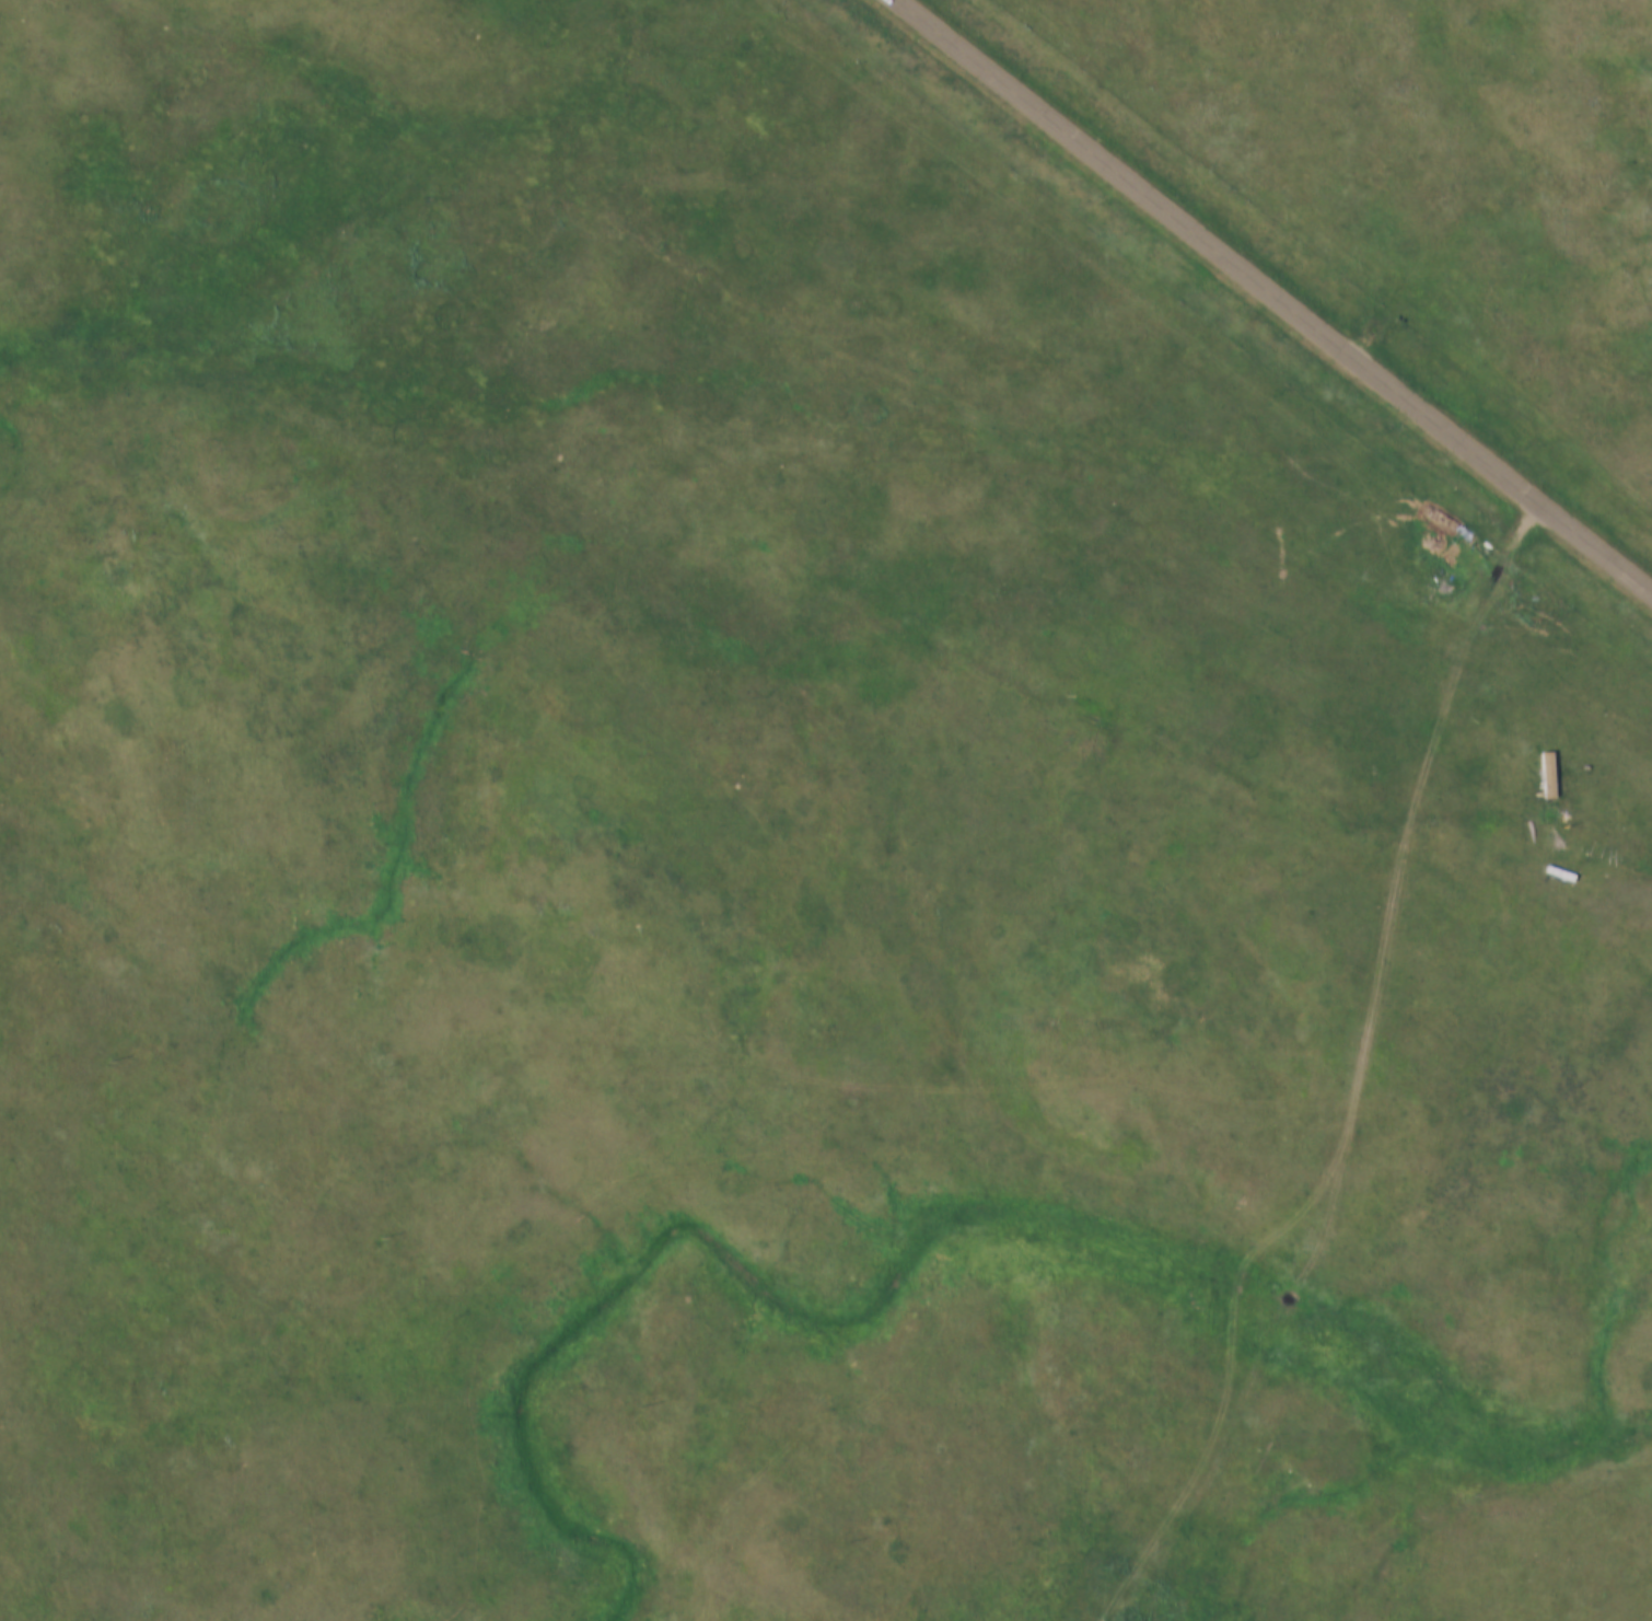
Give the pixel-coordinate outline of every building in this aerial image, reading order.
[(1459,508),(1476,521),(1470,528),(1455,514),(1459,508)] [(1419,580),(1432,587),(1430,592),(1416,587),(1419,580)]
